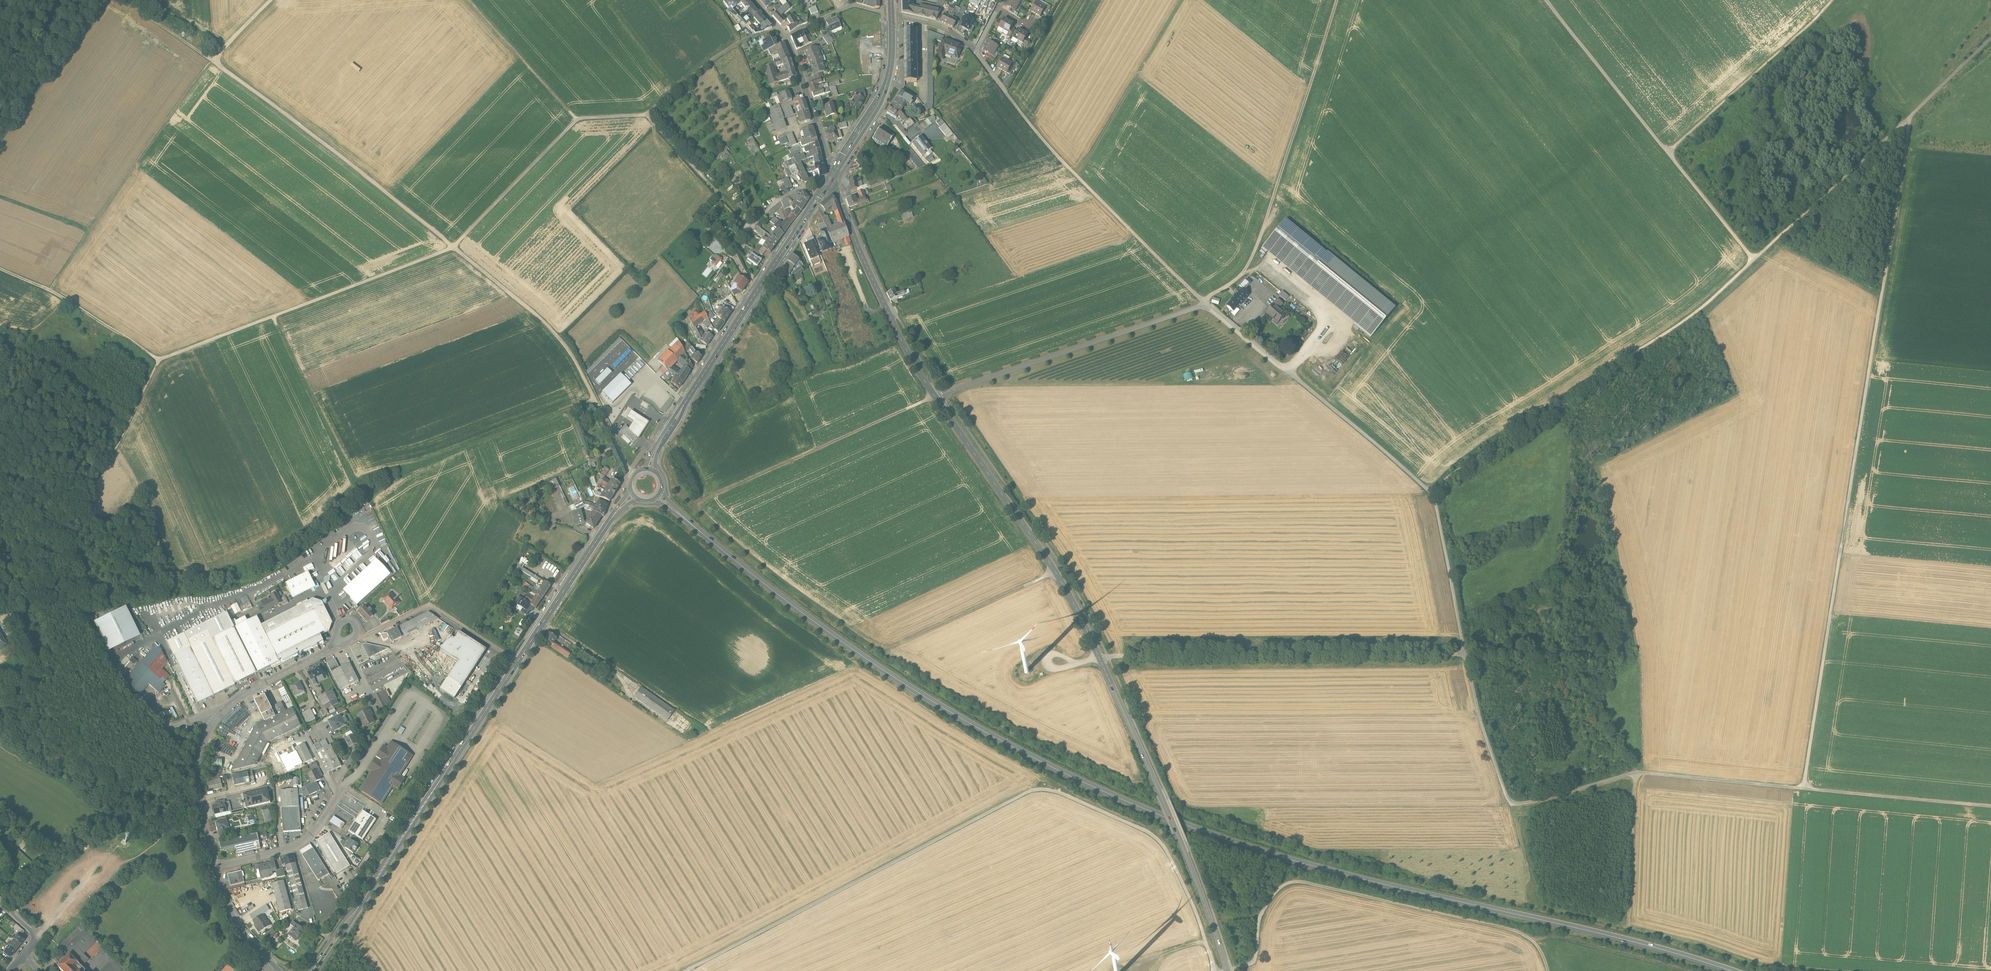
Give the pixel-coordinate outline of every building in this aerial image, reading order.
[(903,12),(914,15),(913,10),(913,0),(902,0),(903,12)] [(913,10),(918,9),(919,6),(940,12),(941,8),(937,6),(919,2),(919,0),(913,0),(913,10)] [(1018,6),(1009,1),(1006,6),(1011,9),(1015,11),(1018,6)] [(1041,5),(1036,2),(1033,6),(1031,11),(1036,14),(1041,5)] [(1046,8),(1041,5),(1036,14),(1041,16),(1043,12),(1046,8)] [(743,15),(736,6),(733,9),(734,10),(740,17),(743,15)] [(750,9),(743,14),(745,17),(748,14),(752,19),(754,17),(759,12),(753,6),(750,9)] [(940,12),(919,6),(918,9),(917,15),(936,20),(940,12)] [(816,7),(810,9),(812,15),(818,12),(816,7)] [(740,17),(734,10),(730,13),(737,21),(737,20),(740,18),(740,17)] [(766,21),(759,12),(754,17),(760,25),(762,22),(763,23),(766,21)] [(781,16),(777,12),(773,15),(781,25),(785,22),(781,16)] [(748,14),(745,17),(743,14),(743,15),(740,17),(740,18),(742,20),(746,24),(749,22),(749,21),(752,19),(748,14)] [(948,16),(944,14),(940,22),(947,25),(950,17),(948,16)] [(793,19),(791,16),(788,20),(791,25),(788,28),(790,33),(798,27),(796,24),(793,19)] [(974,20),(966,16),(961,27),(963,28),(968,31),(968,30),(969,30),(970,29),(969,29),(970,26),(971,26),(974,20)] [(952,18),(950,17),(947,25),(953,28),(957,20),(952,18)] [(837,18),(827,22),(829,27),(831,32),(832,31),(841,27),(837,18)] [(1002,22),(999,27),(1004,30),(1009,21),(1004,18),(1002,22)] [(772,27),(766,21),(763,23),(762,22),(760,25),(765,30),(768,29),(768,30),(772,27)] [(1009,21),(1004,30),(1009,33),(1012,28),(1014,24),(1009,21)] [(831,32),(829,27),(824,29),(829,35),(831,34),(832,34),(832,33),(832,31),(831,32)] [(916,29),(903,29),(903,47),(904,47),(904,64),(904,81),(917,82),(917,64),(916,64),(916,47),(916,29)] [(1016,32),(1013,37),(1013,38),(1018,40),(1023,32),(1018,29),(1016,32)] [(799,32),(791,37),(793,42),(796,40),(801,37),(802,36),(807,34),(805,30),(799,32)] [(944,36),(933,32),(933,39),(942,42),(943,40),(944,36)] [(1023,32),(1018,40),(1023,43),(1026,38),(1028,35),(1023,32)] [(771,40),(770,38),(763,42),(764,45),(761,47),(764,52),(767,50),(775,47),(777,46),(776,44),(777,44),(775,38),(771,40)] [(962,47),(943,40),(942,42),(936,58),(943,60),(945,54),(957,59),(962,47)] [(993,44),(990,42),(987,47),(995,52),(998,47),(993,44)] [(777,46),(775,47),(777,53),(786,49),(784,43),(777,46)] [(816,47),(804,51),(806,57),(808,61),(810,66),(821,62),(822,62),(820,57),(818,52),(816,47)] [(995,52),(987,47),(984,52),(987,54),(992,57),(995,52)] [(772,48),(767,50),(770,57),(775,55),(772,48)] [(787,51),(778,54),(781,62),(782,62),(790,59),(787,51)] [(790,59),(782,62),(783,65),(784,69),(793,66),(790,59)] [(1000,63),(998,68),(1003,71),(1008,62),(1003,59),(1000,63)] [(821,62),(811,66),(814,75),(821,73),(825,72),(821,62)] [(1008,62),(1003,71),(1008,74),(1009,70),(1013,65),(1012,65),(1008,62)] [(775,76),(772,66),(764,68),(770,85),(777,83),(775,76)] [(786,72),(775,76),(777,83),(796,76),(794,70),(786,72)] [(838,95),(836,85),(840,84),(839,81),(828,83),(830,90),(832,97),(838,95)] [(864,89),(856,91),(857,94),(856,95),(864,99),(866,97),(864,89)] [(819,91),(812,93),(813,98),(817,97),(820,96),(824,94),(822,90),(819,91)] [(911,96),(901,90),(897,97),(905,103),(906,104),(911,96)] [(789,92),(780,95),(783,103),(792,99),(789,92)] [(802,95),(792,99),(794,103),(797,102),(804,99),(802,95)] [(864,99),(856,95),(850,106),(858,110),(860,106),(860,107),(862,103),(864,99)] [(905,103),(897,97),(892,105),(899,110),(901,110),(905,103)] [(792,99),(783,103),(780,104),(779,105),(784,119),(794,116),(790,106),(795,104),(794,103),(792,99)] [(804,99),(797,102),(799,108),(797,109),(799,114),(797,114),(800,124),(810,121),(809,118),(810,118),(807,110),(804,99)] [(832,104),(824,106),(826,111),(825,111),(826,118),(834,115),(832,108),(833,108),(832,104)] [(784,119),(779,105),(768,110),(773,124),(776,130),(776,131),(786,126),(783,120),(784,119)] [(899,110),(892,105),(887,113),(896,118),(898,116),(909,129),(917,122),(912,117),(908,121),(899,110)] [(921,107),(915,110),(918,116),(924,113),(921,107)] [(940,118),(936,122),(940,126),(944,123),(940,118)] [(927,120),(920,125),(924,130),(931,124),(927,120)] [(940,126),(939,127),(942,132),(948,127),(944,123),(940,126)] [(773,124),(767,127),(770,133),(776,130),(773,124)] [(812,127),(802,130),(805,140),(808,139),(816,136),(813,129),(812,127)] [(951,131),(948,127),(942,132),(946,136),(951,131)] [(834,128),(828,130),(829,132),(825,133),(828,142),(837,139),(835,131),(834,128)] [(883,131),(883,132),(879,130),(872,142),(885,149),(892,138),(889,136),(889,135),(883,131)] [(951,131),(946,136),(949,140),(955,136),(951,131)] [(792,133),(786,136),(791,147),(796,144),(792,133)] [(816,136),(800,143),(802,147),(817,141),(816,136)] [(760,151),(753,137),(745,141),(753,155),(760,151)] [(785,137),(779,139),(782,146),(788,143),(785,137)] [(921,137),(917,139),(918,140),(916,142),(915,141),(912,144),(921,156),(923,155),(925,154),(924,152),(926,150),(927,152),(930,150),(931,149),(921,137)] [(818,143),(812,145),(813,151),(820,149),(818,143)] [(925,166),(911,150),(906,153),(918,169),(925,166)] [(930,150),(927,152),(926,150),(924,152),(925,154),(923,155),(925,158),(933,153),(930,150)] [(803,155),(791,160),(794,165),(801,162),(805,160),(804,156),(803,155)] [(929,159),(930,159),(927,161),(929,163),(936,158),(934,155),(932,157),(931,157),(930,157),(929,157),(929,158),(929,159)] [(794,165),(791,160),(785,162),(788,168),(794,165)] [(802,165),(801,162),(794,165),(798,173),(803,183),(809,181),(806,173),(804,170),(803,167),(802,165)] [(794,165),(788,168),(792,176),(798,173),(794,165)] [(788,168),(784,170),(788,178),(792,176),(788,168)] [(788,178),(777,182),(780,188),(782,186),(784,190),(787,189),(784,184),(789,181),(788,178)] [(856,179),(849,181),(850,190),(857,189),(858,188),(857,182),(856,179)] [(881,179),(868,184),(869,188),(882,183),(881,179)] [(802,191),(786,200),(791,207),(791,208),(794,205),(795,207),(801,198),(807,202),(809,199),(809,198),(802,191)] [(832,196),(820,206),(825,212),(833,205),(837,201),(832,196)] [(801,198),(795,207),(796,208),(801,211),(807,202),(801,198)] [(854,198),(846,200),(849,207),(857,204),(856,201),(854,198)] [(714,200),(709,204),(713,208),(718,203),(714,200)] [(791,207),(786,200),(781,202),(783,207),(784,210),(788,208),(791,207)] [(831,228),(826,230),(832,243),(841,239),(842,240),(843,240),(843,239),(849,236),(837,201),(833,205),(839,223),(839,224),(831,228)] [(775,213),(776,213),(774,208),(770,210),(771,210),(767,214),(769,218),(770,218),(774,216),(774,215),(775,213)] [(794,211),(791,214),(796,217),(801,211),(796,208),(794,211)] [(788,218),(787,218),(792,223),(796,217),(791,214),(788,218)] [(901,217),(903,223),(913,220),(911,214),(901,217)] [(831,228),(826,216),(822,217),(826,230),(831,228)] [(1395,308),(1286,219),(1262,248),(1372,336),(1395,308)] [(777,228),(772,235),(774,238),(778,241),(790,226),(785,221),(783,224),(779,221),(777,223),(776,224),(775,225),(774,226),(777,228)] [(766,232),(757,226),(753,231),(762,237),(766,232)] [(826,230),(820,232),(823,239),(818,241),(823,252),(831,249),(829,244),(832,243),(826,230)] [(771,236),(770,238),(769,239),(767,242),(764,247),(763,247),(769,251),(771,252),(778,241),(774,238),(772,235),(771,236)] [(817,245),(813,237),(806,240),(808,243),(812,242),(814,246),(817,245)] [(814,246),(812,242),(808,243),(804,245),(810,261),(811,260),(819,257),(814,246)] [(749,252),(752,254),(757,257),(759,254),(752,249),(749,252)] [(757,267),(762,261),(757,257),(752,254),(748,260),(753,264),(757,267)] [(799,259),(792,254),(788,261),(795,266),(798,261),(799,259)] [(719,257),(714,263),(713,262),(711,263),(716,267),(720,262),(722,259),(719,257)] [(795,266),(788,261),(786,264),(790,273),(795,266)] [(798,269),(793,273),(795,277),(799,274),(801,273),(804,270),(802,267),(801,267),(798,269)] [(720,272),(713,279),(717,282),(724,275),(720,272)] [(749,281),(739,276),(737,279),(736,279),(735,279),(735,280),(734,281),(734,282),(735,282),(739,285),(737,288),(742,291),(749,281)] [(1239,287),(1241,288),(1244,290),(1251,282),(1247,278),(1239,287)] [(729,285),(723,292),(727,296),(732,291),(729,285)] [(1244,290),(1241,288),(1232,298),(1233,299),(1227,306),(1233,311),(1237,307),(1239,304),(1240,305),(1249,295),(1244,290)] [(803,290),(798,292),(801,299),(806,297),(803,290)] [(895,290),(887,294),(890,301),(898,297),(905,295),(904,291),(897,294),(895,290)] [(1289,296),(1282,291),(1279,295),(1286,300),(1289,296)] [(1274,304),(1279,309),(1283,304),(1278,299),(1274,304)] [(730,303),(727,308),(732,312),(735,306),(730,303)] [(1279,309),(1274,304),(1266,313),(1274,320),(1272,322),(1276,325),(1285,314),(1279,309)] [(721,311),(719,314),(722,316),(727,319),(732,312),(724,307),(721,311)] [(1240,310),(1237,307),(1233,311),(1232,313),(1235,316),(1240,310)] [(714,317),(709,309),(705,311),(708,317),(710,320),(714,317)] [(698,316),(691,320),(694,327),(696,326),(704,320),(701,314),(698,316)] [(720,322),(715,330),(719,332),(725,321),(722,319),(720,322)] [(703,339),(696,326),(694,327),(692,328),(692,330),(693,329),(700,342),(701,341),(703,339)] [(713,336),(707,331),(703,339),(701,341),(703,342),(707,345),(713,336)] [(660,362),(663,366),(673,355),(676,352),(680,357),(685,352),(684,351),(683,348),(678,338),(671,345),(674,348),(660,362)] [(686,346),(683,348),(684,351),(688,349),(690,351),(693,348),(689,343),(686,345),(686,346)] [(696,352),(693,348),(690,351),(693,355),(691,359),(697,363),(702,357),(696,352)] [(1342,351),(1336,358),(1342,364),(1349,357),(1342,351)] [(685,352),(680,357),(684,366),(691,370),(692,366),(685,352)] [(673,355),(663,366),(668,370),(671,367),(678,360),(673,355)] [(640,362),(625,376),(629,380),(644,366),(640,362)] [(1317,364),(1312,367),(1317,375),(1322,372),(1317,364)] [(684,366),(680,373),(678,376),(684,381),(691,370),(684,366)] [(680,373),(671,367),(668,370),(673,374),(678,376),(680,373)] [(608,368),(595,380),(599,385),(612,372),(608,368)] [(1185,379),(1194,377),(1192,371),(1183,374),(1185,379)] [(602,393),(613,403),(631,385),(621,374),(602,393)] [(678,376),(673,374),(672,375),(675,377),(674,378),(675,379),(672,383),(680,387),(684,381),(678,376)] [(649,422),(631,411),(627,418),(633,422),(630,428),(629,429),(639,438),(638,439),(639,437),(649,422)] [(629,429),(626,426),(620,432),(624,435),(621,437),(629,444),(631,442),(633,444),(638,439),(628,430),(629,429)] [(556,479),(549,482),(550,485),(552,489),(560,486),(556,479)] [(620,484),(613,479),(612,481),(610,482),(607,480),(605,482),(617,489),(620,484)] [(617,489),(605,482),(604,485),(607,487),(607,488),(606,491),(613,496),(617,489)] [(595,496),(601,498),(610,502),(613,496),(606,491),(603,495),(596,492),(595,494),(595,496)] [(581,501),(569,507),(572,511),(581,509),(585,505),(585,504),(584,504),(582,500),(581,501)] [(608,505),(598,501),(597,505),(595,507),(605,511),(608,505)] [(605,511),(595,507),(594,509),(593,512),(602,516),(603,516),(605,511)] [(581,509),(572,511),(575,525),(577,525),(585,523),(585,522),(583,518),(584,518),(581,509)] [(591,515),(586,523),(590,526),(594,528),(600,518),(592,515),(591,515)] [(357,548),(347,538),(326,558),(336,569),(357,548)] [(356,550),(362,556),(368,550),(362,543),(357,547),(358,549),(356,550)] [(390,574),(377,560),(344,590),(357,604),(390,574)] [(545,582),(518,565),(516,568),(538,582),(536,585),(541,588),(545,582)] [(337,570),(331,574),(335,579),(341,575),(337,570)] [(315,585),(308,572),(285,583),(292,597),(315,585)] [(550,585),(545,582),(541,588),(536,595),(541,599),(550,585)] [(263,606),(259,608),(261,614),(272,609),(271,608),(281,602),(279,599),(276,592),(270,595),(271,596),(267,597),(267,598),(261,601),(263,606)] [(394,596),(390,592),(383,599),(391,609),(399,602),(397,599),(398,598),(397,597),(395,599),(393,597),(394,596)] [(541,599),(536,595),(530,604),(534,607),(536,608),(541,599)] [(285,596),(279,599),(281,602),(282,605),(288,602),(285,596)] [(530,604),(524,600),(519,596),(516,600),(519,603),(518,605),(523,608),(526,610),(530,604),(530,605),(530,604)] [(313,599),(261,625),(278,657),(320,635),(329,631),(332,622),(322,602),(313,599)] [(250,601),(239,607),(242,612),(252,607),(250,601)] [(237,603),(231,606),(235,614),(241,611),(237,603)] [(346,613),(352,609),(349,603),(342,607),(346,613)] [(534,607),(530,604),(530,605),(530,604),(526,610),(523,608),(521,611),(527,615),(531,609),(532,610),(534,607)] [(365,606),(358,612),(367,621),(373,615),(365,606)] [(94,623),(108,652),(140,636),(125,607),(94,623)] [(429,612),(397,628),(402,637),(439,618),(429,612)] [(231,621),(227,613),(167,642),(197,704),(235,685),(234,684),(257,672),(231,621)] [(257,616),(248,621),(245,616),(236,621),(235,619),(231,621),(257,672),(270,666),(280,661),(278,657),(261,625),(257,616)] [(518,626),(514,632),(519,635),(523,629),(518,626)] [(397,628),(387,633),(387,634),(389,638),(392,643),(402,637),(397,628)] [(486,649),(457,630),(454,633),(452,632),(450,636),(449,636),(440,650),(458,661),(448,677),(462,686),(486,649)] [(557,637),(549,633),(545,639),(553,644),(554,642),(557,637)] [(320,635),(278,657),(280,661),(270,666),(272,668),(298,655),(301,656),(301,654),(302,654),(302,652),(312,648),(312,649),(318,646),(317,645),(324,642),(320,635)] [(567,658),(570,653),(554,642),(553,644),(551,647),(567,658)] [(389,648),(366,643),(362,645),(369,658),(389,648)] [(160,647),(150,651),(149,651),(165,665),(167,662),(160,647)] [(165,665),(149,651),(140,663),(155,676),(163,683),(169,676),(161,669),(165,665)] [(335,658),(327,662),(332,671),(340,667),(335,658)] [(340,667),(332,671),(341,690),(359,681),(349,662),(340,667)] [(155,676),(140,663),(130,675),(146,688),(148,685),(155,676)] [(320,666),(311,670),(314,676),(314,677),(316,681),(325,677),(320,666)] [(146,688),(130,675),(124,682),(135,692),(134,694),(136,696),(137,694),(139,696),(146,688)] [(155,676),(148,685),(156,691),(163,683),(155,676)] [(299,682),(290,686),(295,695),(304,691),(299,682)] [(674,709),(641,686),(635,696),(667,719),(674,709)] [(332,690),(319,697),(323,706),(337,699),(332,690)] [(385,705),(379,693),(375,695),(381,708),(385,705)] [(275,716),(265,695),(254,700),(265,721),(275,716)] [(265,721),(256,725),(231,771),(232,771),(256,765),(268,742),(301,726),(292,707),(285,711),(280,702),(275,705),(280,713),(275,716),(265,721)] [(173,706),(170,707),(175,718),(178,717),(173,706)] [(370,708),(358,714),(363,724),(373,719),(370,713),(371,712),(370,708)] [(310,709),(302,713),(307,723),(316,718),(310,709)] [(333,718),(329,721),(333,728),(339,725),(340,727),(345,724),(340,715),(336,717),(335,717),(334,718),(333,718)] [(353,734),(345,738),(349,746),(357,742),(353,734)] [(223,750),(226,746),(216,737),(212,741),(223,750)] [(304,743),(294,748),(302,764),(312,759),(304,743)] [(330,744),(317,751),(328,772),(341,766),(330,744)] [(390,744),(387,748),(384,746),(384,745),(384,746),(369,769),(372,771),(365,781),(365,782),(360,790),(381,803),(381,804),(381,803),(386,795),(393,785),(398,789),(404,779),(399,775),(412,755),(412,756),(412,755),(407,752),(406,754),(390,744)] [(288,772),(302,764),(294,748),(293,746),(278,753),(288,772)] [(222,759),(212,759),(212,767),(222,767),(222,759)] [(316,770),(304,776),(307,781),(310,780),(311,783),(312,783),(316,781),(321,779),(316,770)] [(252,772),(233,777),(235,786),(255,782),(252,772)] [(213,781),(208,782),(210,789),(214,788),(214,791),(222,789),(220,779),(213,781)] [(311,783),(305,786),(302,787),(302,793),(307,790),(309,795),(320,790),(316,781),(312,783),(311,783)] [(267,789),(241,795),(244,809),(270,802),(267,789)] [(297,789),(280,790),(283,832),(301,831),(297,789)] [(225,803),(213,806),(214,806),(215,811),(214,812),(215,816),(227,813),(225,803)] [(269,809),(262,811),(265,824),(272,822),(269,809)] [(362,810),(348,831),(363,840),(376,819),(362,810)] [(334,817),(331,822),(342,829),(345,824),(334,817)] [(226,820),(217,823),(220,835),(227,833),(225,826),(228,825),(226,820)] [(329,832),(316,841),(337,874),(350,866),(329,832)] [(257,834),(234,839),(235,847),(237,854),(260,848),(257,834)] [(234,839),(219,843),(221,850),(235,847),(234,839)] [(359,845),(350,839),(345,848),(353,853),(355,850),(355,851),(357,848),(357,847),(359,845)] [(328,873),(310,844),(300,851),(318,879),(328,873)] [(48,851),(41,859),(44,861),(51,854),(48,851)] [(293,855),(283,858),(285,865),(295,862),(293,855)] [(274,861),(255,866),(256,869),(259,868),(260,872),(261,872),(263,877),(269,876),(269,874),(272,873),(271,870),(276,869),(274,861)] [(295,862),(285,865),(298,909),(308,907),(295,862)] [(283,868),(276,869),(278,877),(285,875),(283,868)] [(241,870),(227,874),(230,885),(244,882),(241,870)] [(283,879),(272,882),(280,910),(291,907),(283,879)] [(264,917),(262,913),(253,919),(257,926),(256,927),(259,931),(270,923),(268,920),(267,920),(265,916),(264,917)] [(304,929),(293,920),(290,923),(294,927),(288,934),(295,939),(304,929)] [(68,955),(81,967),(90,959),(84,953),(98,941),(94,936),(93,930),(84,922),(59,945),(68,955)] [(25,938),(18,933),(15,937),(14,939),(20,944),(25,938)] [(10,943),(9,945),(15,951),(20,944),(14,939),(10,943)] [(284,947),(294,953),(297,948),(287,942),(284,947)] [(15,951),(9,945),(7,947),(4,952),(10,957),(15,951)] [(84,970),(81,967),(68,955),(57,966),(61,970),(84,970)]
